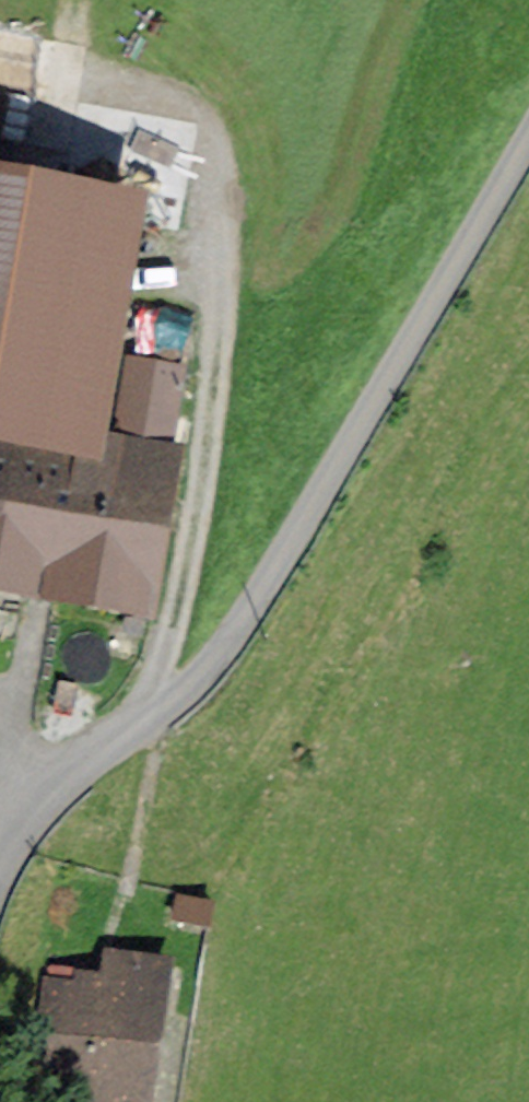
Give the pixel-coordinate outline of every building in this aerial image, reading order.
[(0,192),(0,594),(144,619),(171,466),(93,453),(137,218),(0,192)] [(51,996),(39,1065),(103,1077),(99,1101),(145,1101),(168,977),(116,968),(109,1006),(51,996)]
